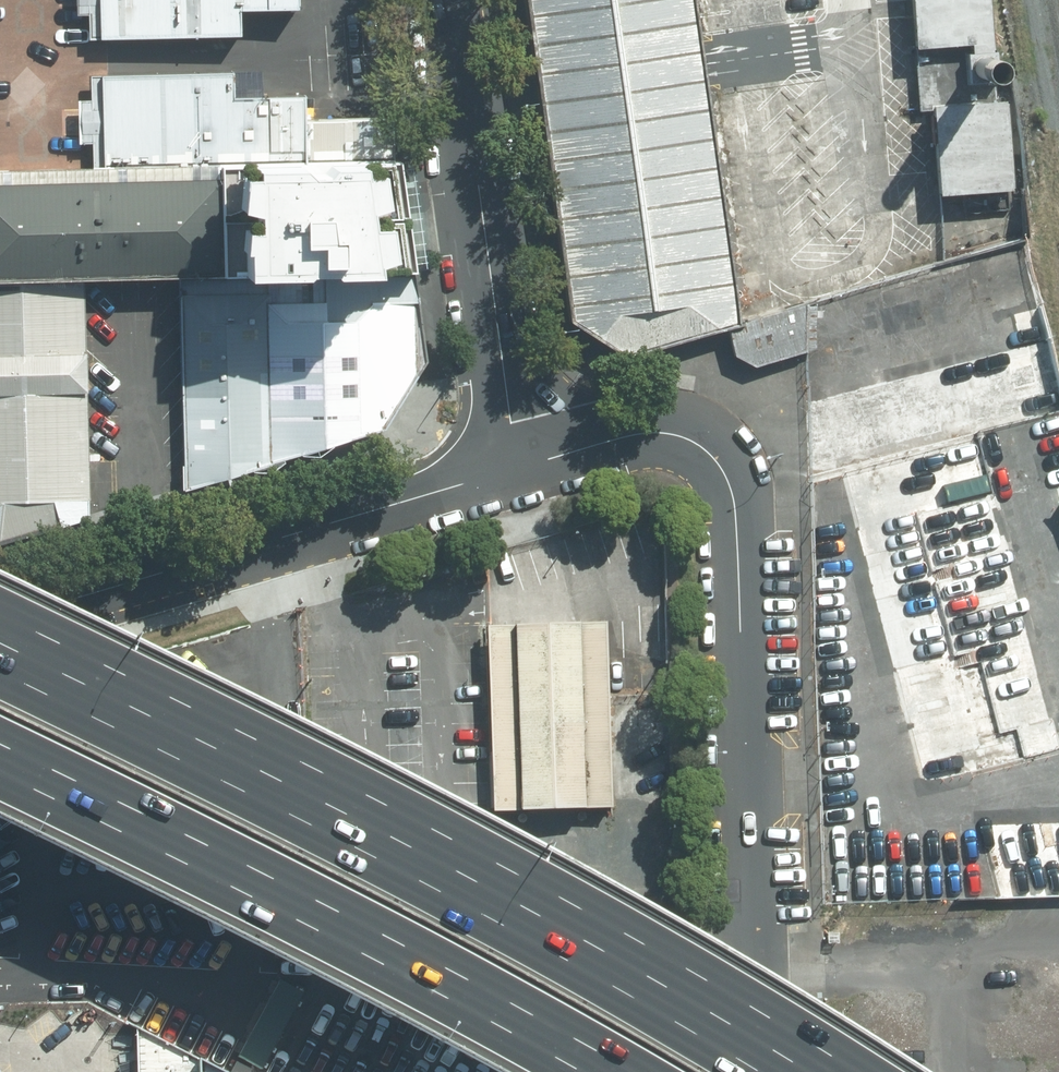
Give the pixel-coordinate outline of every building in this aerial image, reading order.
[(297,10),(297,0),(87,0),(88,39),(241,36),(242,10),(297,10)] [(571,323),(626,355),(727,330),(688,0),(525,0),(571,323)] [(1008,182),(992,0),(901,0),(911,114),(928,112),(935,188),(1008,182)] [(241,68),(88,72),(90,167),(217,164),(394,160),(393,115),(313,117),(313,92),(243,95),(241,68)] [(82,279),(179,277),(222,276),(217,164),(90,167),(0,169),(0,281),(82,279)] [(1031,239),(985,250),(1001,314),(1047,303),(1031,239)] [(179,277),(183,489),(384,428),(426,362),(413,267),(222,276),(179,277)] [(56,526),(51,499),(87,499),(82,279),(0,281),(0,543),(56,526)] [(1019,322),(813,374),(819,395),(1024,343),(1019,322)] [(1044,338),(1024,343),(819,395),(804,398),(807,474),(1058,410),(1058,395),(1044,338)] [(1058,746),(1058,734),(981,436),(839,473),(920,782),(1058,746)] [(486,627),(492,814),(610,811),(604,623),(486,627)] [(1045,801),(1046,818),(972,821),(992,898),(1058,897),(1058,801),(1045,801)] [(197,1060),(138,1026),(139,1071),(198,1071),(197,1060)] [(197,1060),(198,1071),(220,1071),(197,1060)]
